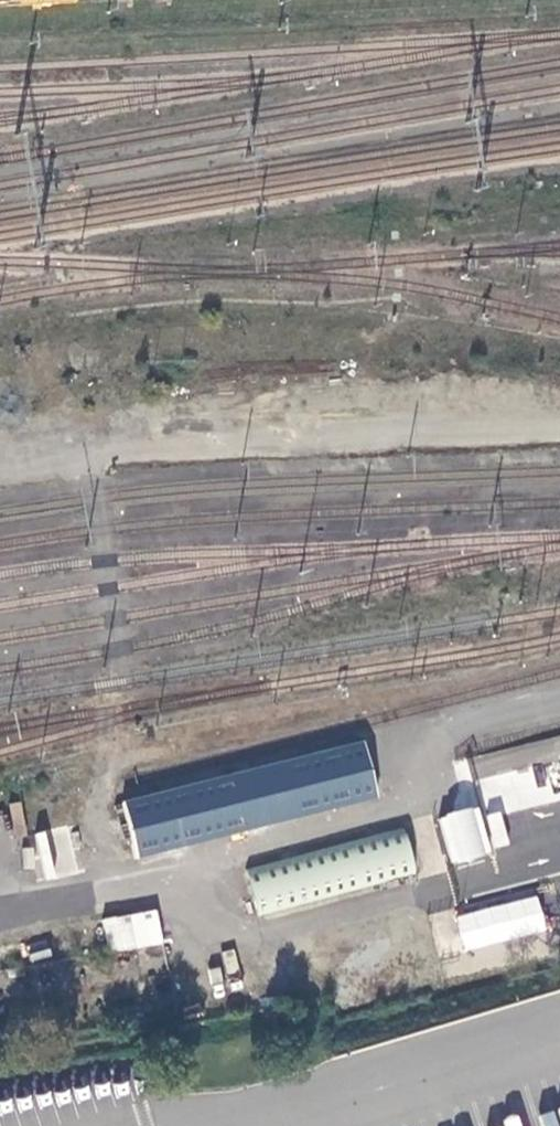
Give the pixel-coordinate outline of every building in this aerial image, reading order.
[(360,744),(254,770),(267,823),(372,794),(360,744)] [(240,829),(267,823),(254,770),(227,776),(240,829)] [(227,776),(119,803),(132,856),(240,829),(227,776)] [(441,810),(440,837),(483,839),(484,812),(441,810)] [(487,814),(492,839),(506,836),(500,811),(487,814)] [(401,826),(243,870),(256,917),(414,873),(401,826)] [(489,861),(490,840),(447,838),(446,859),(489,861)] [(464,951),(547,930),(538,896),(456,916),(464,951)] [(109,953),(163,943),(156,909),(103,919),(109,953)]
